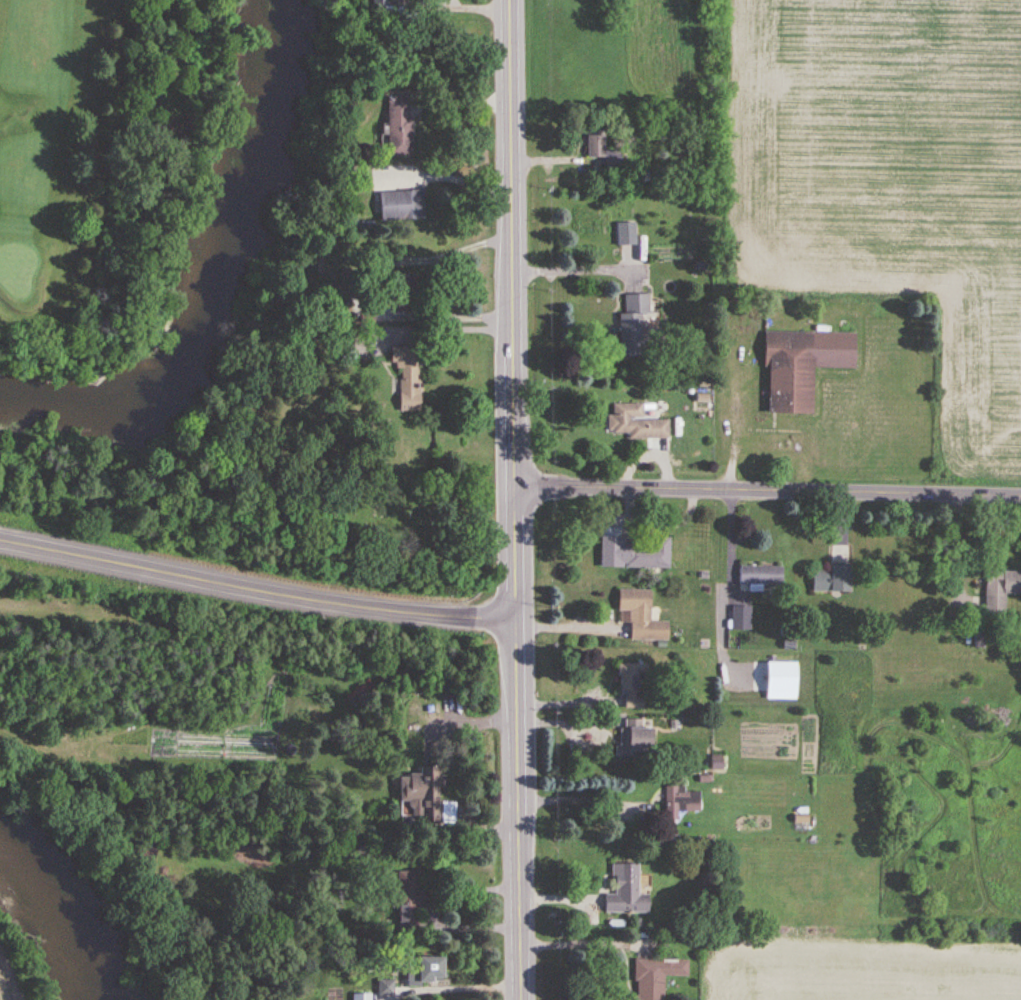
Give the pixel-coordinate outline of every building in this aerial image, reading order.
[(386,99),(387,155),(410,155),(409,98),(386,99)] [(604,131),(587,131),(587,158),(604,158),(604,131)] [(424,218),(423,190),(378,191),(379,220),(424,218)] [(376,322),(409,321),(409,276),(393,276),(393,290),(376,290),(376,322)] [(619,313),(620,357),(648,357),(647,294),(624,294),(624,313),(619,313)] [(813,414),(813,368),(855,369),(855,334),(767,332),(766,414),(813,414)] [(401,411),(418,411),(418,347),(392,347),(392,363),(401,363),(401,411)] [(629,439),(669,439),(669,420),(643,420),(643,404),(614,404),(614,416),(609,416),(609,433),(629,433),(629,439)] [(670,541),(619,541),(619,568),(670,568),(670,541)] [(782,567),(739,566),(739,585),(750,585),(750,590),(781,591),(782,567)] [(849,566),(829,566),(829,571),(813,571),(813,591),(849,591),(849,566)] [(986,570),(985,606),(1005,607),(1006,594),(1020,594),(1020,572),(986,570)] [(650,590),(618,590),(618,613),(629,613),(629,641),(668,641),(668,622),(650,622),(650,590)] [(732,631),(750,631),(750,607),(732,607),(732,631)] [(624,692),(624,709),(643,709),(643,697),(640,697),(640,664),(618,664),(618,692),(624,692)] [(643,720),(626,720),(626,728),(618,728),(618,757),(639,757),(639,749),(651,749),(651,727),(643,727),(643,720)] [(420,767),(420,774),(400,774),(401,822),(442,821),(440,766),(420,767)] [(666,788),(665,825),(678,825),(678,812),(700,813),(701,789),(666,788)] [(639,864),(613,864),(613,912),(650,912),(650,895),(639,895),(639,864)] [(424,872),(397,872),(398,891),(392,891),(392,909),(397,909),(397,928),(415,928),(415,909),(424,909),(424,872)] [(406,958),(406,984),(442,984),(442,958),(406,958)] [(635,960),(635,996),(632,996),(632,999),(665,999),(665,977),(689,977),(689,960),(635,960)]
